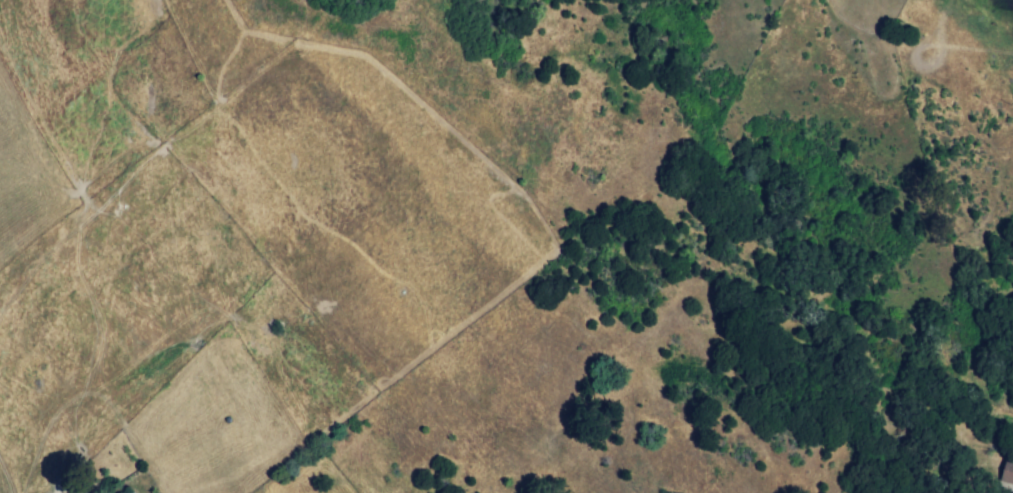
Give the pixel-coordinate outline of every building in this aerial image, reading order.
[(1003,459),(997,481),(1012,485),(1012,462),(1003,459)]
